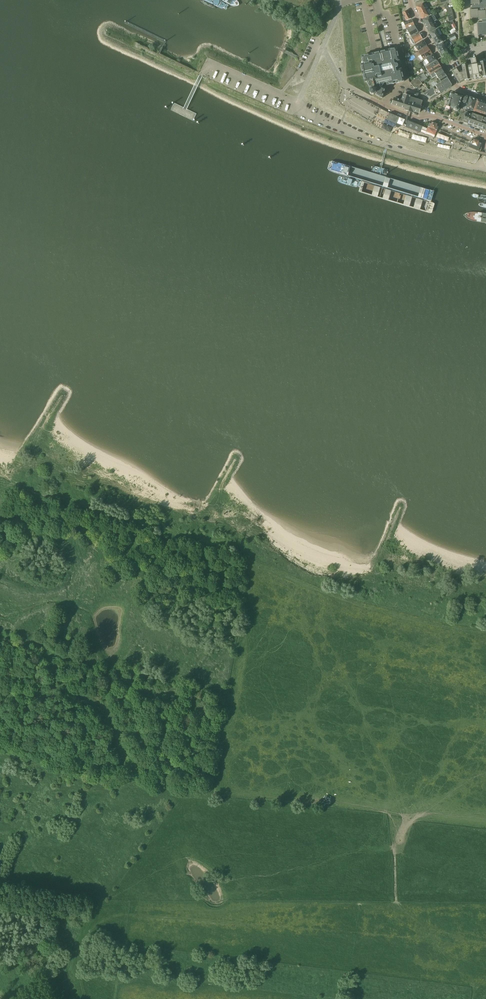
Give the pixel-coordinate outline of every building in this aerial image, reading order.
[(471,4),(472,4),(472,7),(471,7),(471,10),(470,10),(470,18),(478,17),(478,19),(482,19),(482,23),(477,23),(478,36),(485,36),(485,0),(470,0),(471,4)] [(416,7),(419,13),(426,9),(423,4),(416,7)] [(426,9),(419,13),(422,19),(429,15),(426,9)] [(404,21),(406,21),(411,19),(407,11),(402,13),(404,16),(403,17),(404,21)] [(426,26),(433,22),(436,20),(433,15),(423,20),(426,26)] [(404,29),(414,25),(412,20),(404,23),(404,22),(403,23),(404,29)] [(433,22),(426,26),(429,32),(436,28),(433,22)] [(409,33),(416,29),(414,25),(406,29),(409,33)] [(412,38),(416,35),(416,34),(418,32),(416,29),(409,33),(412,38)] [(440,35),(440,36),(442,35),(439,29),(437,30),(430,33),(433,39),(440,35)] [(422,39),(419,34),(416,35),(412,38),(410,39),(412,42),(413,41),(415,44),(422,39)] [(443,41),(440,36),(440,35),(433,39),(436,45),(443,41)] [(418,51),(426,46),(423,40),(415,46),(418,51)] [(437,47),(440,52),(447,49),(444,43),(437,47)] [(424,59),(432,54),(427,46),(419,52),(424,59)] [(380,97),(382,98),(385,89),(384,88),(383,88),(384,87),(383,86),(385,83),(387,83),(387,85),(404,82),(401,69),(401,70),(396,71),(396,68),(397,68),(398,67),(398,66),(398,65),(397,64),(396,64),(395,65),(394,62),(400,61),(399,61),(397,49),(394,49),(389,51),(386,51),(383,52),(379,53),(372,54),(367,56),(362,57),(363,65),(361,65),(362,70),(363,72),(362,73),(363,74),(363,75),(364,78),(365,83),(367,82),(369,86),(371,90),(370,90),(370,93),(372,95),(374,95),(375,94),(377,96),(380,97)] [(447,56),(450,54),(447,49),(440,52),(443,58),(447,56)] [(432,55),(424,60),(428,65),(436,60),(432,55)] [(485,61),(480,62),(478,63),(476,63),(475,58),(470,59),(471,64),(469,64),(468,64),(467,62),(461,63),(461,65),(462,66),(464,80),(485,77),(485,61)] [(428,71),(439,65),(436,60),(426,67),(428,71)] [(430,75),(441,68),(439,65),(428,71),(429,72),(425,75),(424,73),(419,76),(423,82),(428,79),(427,78),(430,75)] [(460,71),(457,67),(452,70),(460,83),(463,81),(461,71),(460,71)] [(438,78),(444,74),(441,68),(430,75),(432,78),(436,76),(438,78)] [(435,86),(447,78),(444,74),(438,78),(440,80),(438,81),(436,79),(434,81),(432,82),(435,87),(436,86),(435,86)] [(421,83),(423,82),(419,76),(410,83),(413,88),(414,87),(415,88),(416,88),(417,88),(422,84),(421,83)] [(433,88),(437,95),(440,94),(440,93),(451,87),(452,85),(447,78),(435,86),(436,86),(437,88),(435,89),(434,87),(433,88)] [(437,95),(433,88),(432,88),(423,94),(430,100),(437,95)] [(417,97),(418,94),(405,90),(402,101),(394,98),(392,104),(405,108),(405,110),(408,111),(409,111),(409,112),(412,113),(413,111),(419,113),(421,108),(423,108),(424,105),(421,104),(422,101),(416,99),(416,97),(417,97)] [(462,101),(461,101),(461,103),(460,102),(462,97),(451,93),(449,99),(448,99),(445,107),(446,109),(449,110),(450,109),(451,108),(452,109),(452,110),(453,112),(455,112),(456,111),(457,112),(458,111),(459,111),(459,110),(460,110),(465,112),(467,108),(466,107),(467,105),(461,103),(462,101)] [(467,105),(470,97),(464,95),(461,101),(462,101),(461,103),(467,105)] [(469,108),(474,110),(477,100),(470,97),(467,105),(466,107),(467,108),(465,112),(468,113),(469,108)] [(474,110),(473,111),(477,112),(476,113),(481,115),(481,114),(485,116),(485,103),(477,99),(477,100),(474,110)] [(468,113),(465,112),(462,120),(463,120),(463,121),(463,122),(467,124),(470,114),(468,113)] [(389,114),(387,120),(397,123),(399,118),(389,114)] [(467,124),(485,130),(485,129),(485,119),(484,118),(484,119),(470,114),(467,124)] [(422,127),(408,122),(405,128),(420,133),(421,130),(422,127)] [(437,124),(432,122),(431,124),(429,123),(427,129),(422,127),(421,130),(435,135),(436,132),(438,127),(437,126),(437,124)] [(479,141),(474,139),(473,141),(471,140),(469,146),(468,147),(478,151),(481,143),(479,142),(479,141)]
